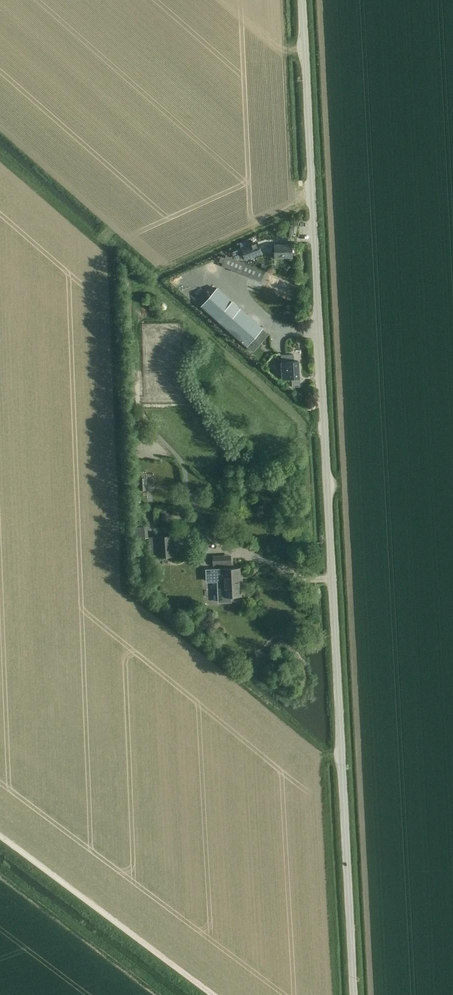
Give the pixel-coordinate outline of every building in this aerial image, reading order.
[(245,260),(262,254),(257,241),(240,246),(241,249),(232,252),(234,258),(235,258),(236,259),(240,257),(241,259),(244,257),(245,260)] [(288,258),(288,257),(292,257),(292,244),(274,244),(275,257),(284,257),(284,258),(288,258)] [(246,264),(226,255),(225,258),(223,263),(222,266),(242,274),(261,282),(266,270),(247,263),(246,264)] [(290,296),(295,285),(290,283),(269,274),(264,286),(290,296)] [(217,288),(201,306),(246,345),(261,327),(217,288)] [(294,361),(294,354),(281,354),(281,361),(282,361),(282,378),(292,377),(292,386),(301,386),(300,377),(299,377),(299,361),(294,361)] [(138,489),(148,489),(148,477),(137,477),(138,489)] [(144,526),(133,527),(134,538),(145,537),(144,526)] [(158,555),(173,554),(172,534),(157,535),(158,555)] [(213,556),(213,568),(232,567),(232,555),(213,556)] [(239,567),(222,568),(223,595),(241,594),(239,567)]
